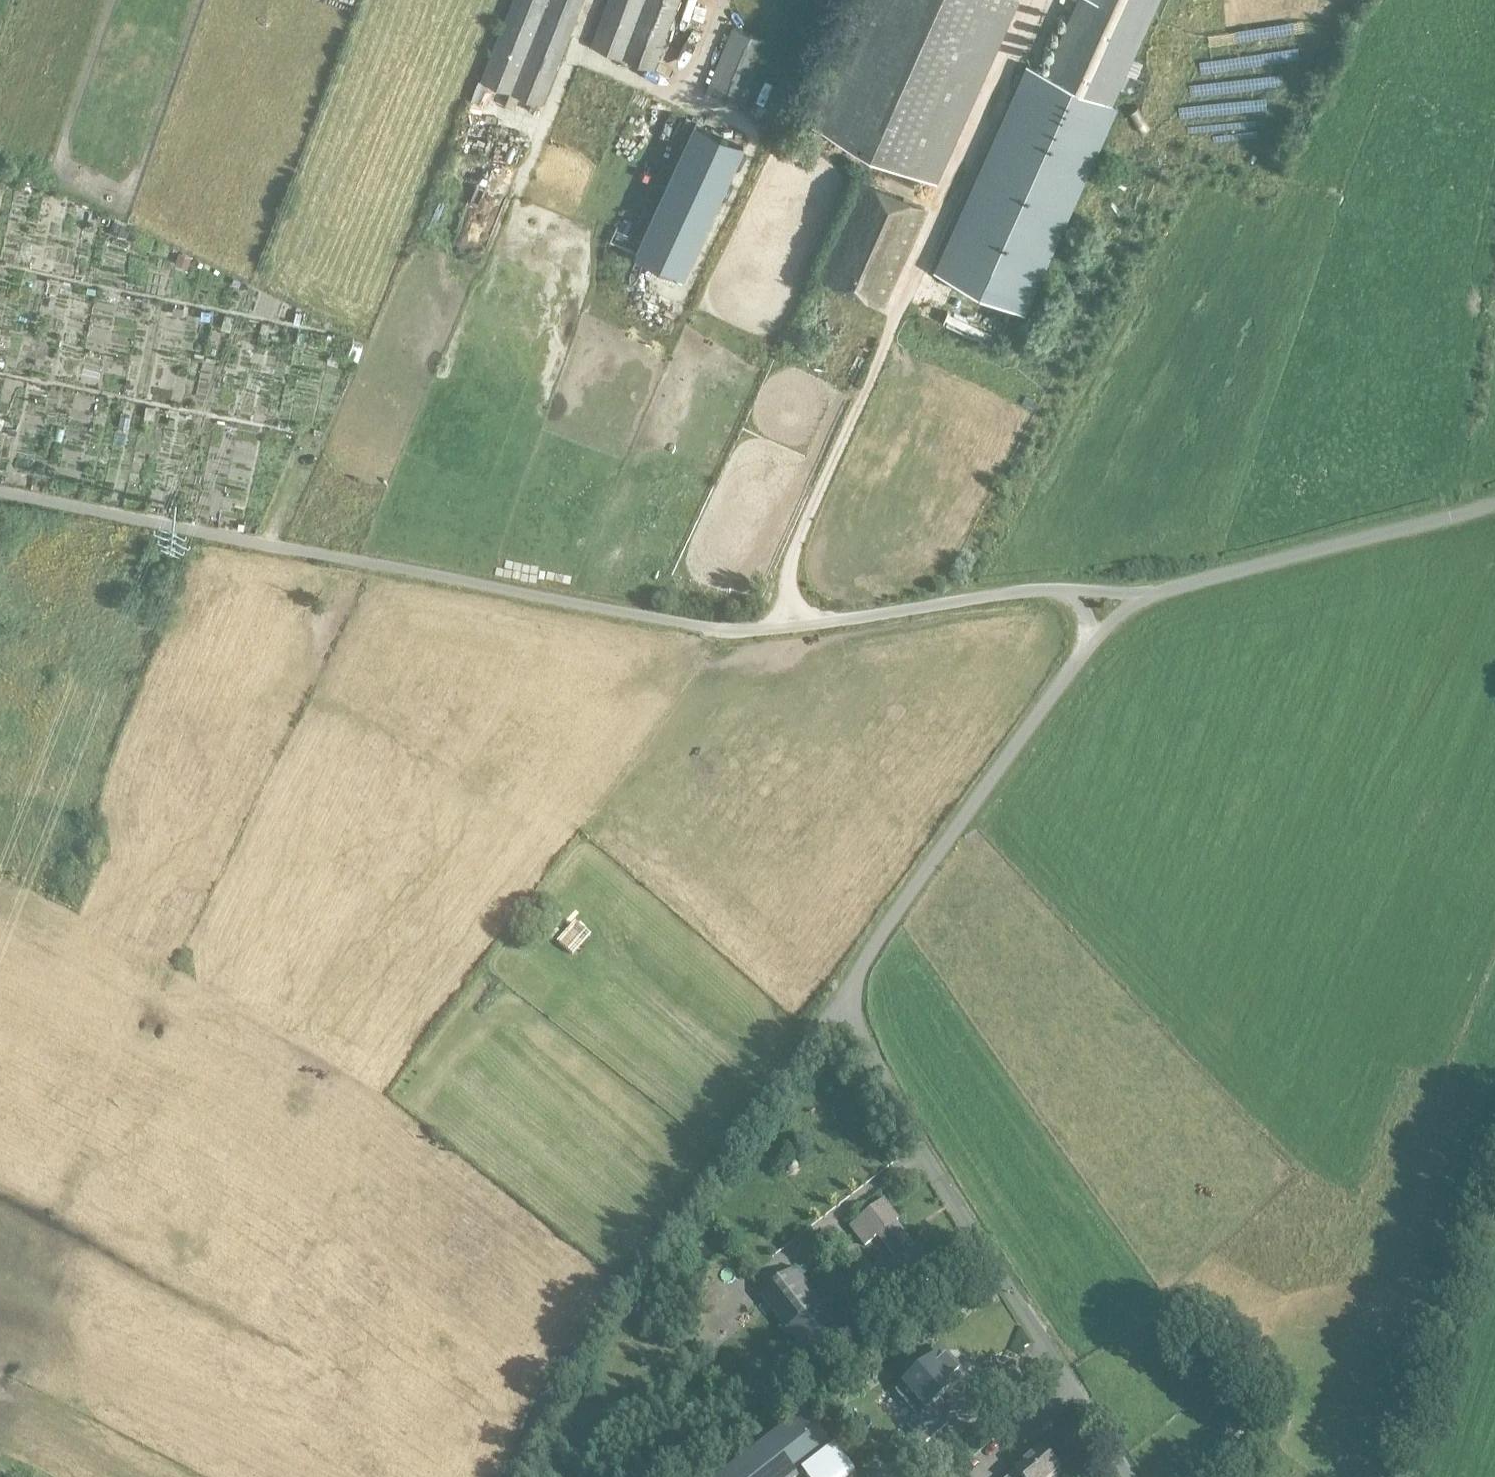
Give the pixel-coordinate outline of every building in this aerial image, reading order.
[(480,80),(543,105),(584,0),(512,0),(480,80)] [(679,0),(608,0),(592,45),(655,68),(679,0)] [(936,180),(1017,0),(855,0),(802,119),(936,180)] [(1045,71),(1114,102),(1161,0),(1077,0),(1045,71)] [(746,99),(769,41),(732,26),(708,84),(746,99)] [(1027,75),(937,273),(1020,310),(1109,112),(1027,75)] [(695,120),(642,235),(617,223),(609,241),(635,252),(634,254),(684,277),(746,143),(695,120)] [(1218,154),(1226,131),(1215,127),(1208,150),(1218,154)] [(923,207),(861,179),(819,272),(881,300),(923,207)] [(884,1203),(852,1228),(866,1246),(879,1236),(898,1260),(884,1271),(892,1281),(898,1276),(913,1294),(939,1274),(916,1244),(913,1246),(895,1222),(898,1220),(884,1203)] [(760,1296),(810,1363),(844,1334),(796,1269),(760,1296)] [(942,1351),(905,1385),(896,1394),(918,1418),(907,1428),(924,1447),(948,1424),(932,1406),(962,1378),(942,1351)] [(855,1476),(802,1410),(717,1476),(802,1476),(805,1475),(806,1476),(855,1476)] [(1016,1472),(1011,1476),(1051,1476),(1059,1470),(1041,1449),(1016,1472)]
